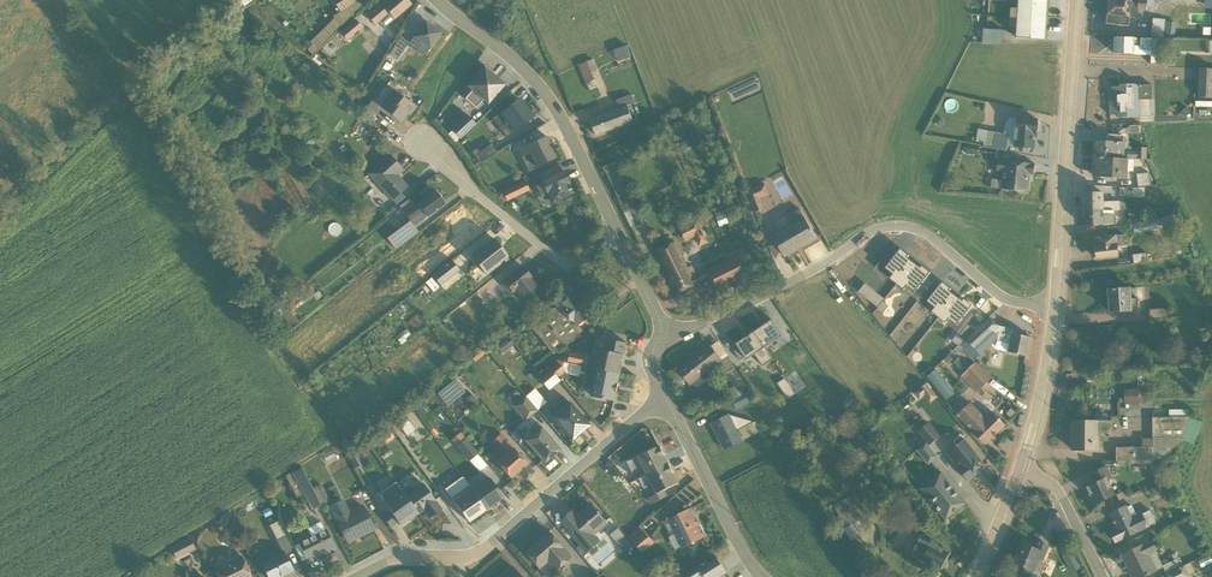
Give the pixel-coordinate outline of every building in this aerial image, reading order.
[(235,5),(238,8),(242,5),(244,7),(253,0),(242,0),(235,5)] [(340,12),(315,38),(322,45),(354,12),(362,7),(357,0),(332,0),(340,12)] [(366,16),(375,26),(378,23),(383,28),(410,5),(406,0),(385,0),(366,16)] [(1047,1),(1034,0),(1018,0),(1015,38),(1044,40),(1047,1)] [(1134,18),(1135,11),(1146,12),(1146,8),(1154,9),(1155,1),(1143,0),(1121,0),(1121,1),(1110,0),(1109,0),(1107,15),(1134,18)] [(1153,19),(1150,39),(1164,40),(1164,34),(1174,36),(1174,23),(1153,19)] [(440,34),(425,22),(407,46),(423,57),(440,34)] [(386,29),(375,37),(384,47),(394,39),(386,29)] [(1001,45),(1002,31),(983,30),(982,44),(1001,45)] [(408,43),(400,37),(388,55),(396,60),(408,43)] [(1150,39),(1115,38),(1114,54),(1150,56),(1150,64),(1167,65),(1167,53),(1175,53),(1175,40),(1164,40),(1150,39)] [(627,48),(615,52),(619,64),(631,61),(627,48)] [(593,81),(590,75),(596,73),(592,62),(579,67),(586,84),(593,81)] [(464,99),(475,109),(483,100),(487,103),(502,85),(491,76),(493,74),(484,66),(476,75),(477,77),(468,87),(472,90),(464,99)] [(1199,69),(1198,98),(1211,98),(1211,70),(1199,69)] [(1150,118),(1150,101),(1152,101),(1151,87),(1139,87),(1139,84),(1119,85),(1119,87),(1109,87),(1110,116),(1118,116),(1118,118),(1150,118)] [(400,123),(407,114),(409,115),(415,108),(392,89),(385,99),(387,100),(381,108),(400,123)] [(589,121),(595,137),(634,122),(628,106),(635,103),(632,94),(615,100),(619,110),(589,121)] [(376,114),(380,109),(371,101),(366,106),(376,114)] [(514,102),(492,118),(506,137),(533,117),(523,104),(519,107),(514,102)] [(459,139),(475,124),(467,116),(451,130),(459,139)] [(1007,145),(1014,146),(1014,147),(1033,149),(1035,131),(1036,131),(1037,121),(1010,119),(1005,125),(1003,134),(978,130),(976,142),(984,144),(984,147),(1006,151),(1007,145)] [(545,137),(518,150),(521,157),(528,154),(535,168),(555,159),(550,149),(549,149),(547,145),(549,144),(545,137)] [(480,161),(497,150),(491,141),(474,153),(480,161)] [(1096,143),(1095,158),(1124,159),(1125,144),(1096,143)] [(979,147),(967,145),(965,154),(978,156),(979,147)] [(1129,149),(1128,159),(1146,160),(1146,150),(1129,149)] [(406,187),(395,175),(402,169),(389,155),(365,175),(389,202),(406,187)] [(1128,159),(1124,159),(1095,158),(1094,177),(1127,179),(1128,159)] [(619,160),(603,167),(632,229),(644,224),(639,213),(643,211),(619,160)] [(1001,191),(1028,193),(1030,175),(1034,176),(1035,163),(997,160),(996,172),(1003,172),(1001,191)] [(531,179),(535,186),(540,197),(547,194),(551,203),(572,193),(563,172),(562,172),(558,165),(531,179)] [(1149,173),(1136,175),(1138,187),(1151,185),(1149,173)] [(768,196),(764,184),(746,191),(755,215),(755,213),(764,210),(760,199),(768,196)] [(502,193),(506,201),(515,197),(510,188),(502,193)] [(1133,189),(1118,188),(1118,198),(1132,199),(1133,189)] [(444,205),(434,191),(414,206),(409,200),(398,207),(409,221),(386,238),(394,249),(418,232),(415,227),(444,205)] [(1082,195),(1083,210),(1104,210),(1126,210),(1126,201),(1104,201),(1104,194),(1082,195)] [(817,239),(800,209),(786,217),(791,225),(771,236),(775,242),(768,246),(776,259),(783,255),(784,257),(817,239)] [(1083,210),(1083,226),(1105,225),(1113,225),(1113,216),(1105,216),(1104,210),(1083,210)] [(1147,226),(1145,220),(1133,223),(1135,230),(1147,226)] [(697,222),(679,230),(685,241),(694,237),(699,247),(707,243),(697,222)] [(1125,234),(1095,237),(1097,260),(1120,257),(1119,247),(1126,247),(1125,234)] [(493,240),(471,257),(484,275),(506,258),(493,240)] [(675,243),(655,252),(677,296),(697,286),(696,285),(710,278),(706,271),(697,276),(692,267),(688,269),(675,243)] [(907,286),(915,293),(930,273),(921,266),(920,268),(907,258),(909,256),(900,249),(885,268),(892,275),(889,279),(903,290),(907,286)] [(751,276),(741,254),(724,261),(725,263),(706,271),(710,278),(717,292),(751,276)] [(1146,254),(1133,255),(1134,264),(1147,263),(1146,254)] [(431,276),(439,286),(459,271),(451,261),(431,276)] [(537,286),(522,267),(500,284),(508,294),(511,292),(518,301),(537,286)] [(420,287),(429,298),(433,294),(432,293),(438,287),(430,278),(420,287)] [(951,289),(942,282),(927,302),(935,308),(931,312),(946,324),(949,319),(957,325),(972,306),(963,299),(962,302),(949,291),(951,289)] [(1131,287),(1108,289),(1110,313),(1139,311),(1138,298),(1132,299),(1131,287)] [(582,300),(575,292),(556,308),(548,310),(529,325),(552,354),(559,350),(582,331),(577,325),(589,315),(579,302),(582,300)] [(1167,309),(1149,310),(1150,320),(1167,318),(1167,309)] [(961,343),(982,322),(975,315),(954,336),(961,343)] [(998,327),(990,318),(983,325),(961,347),(974,361),(994,341),(1009,344),(1007,353),(1027,357),(1032,337),(1013,333),(1013,330),(998,327)] [(754,332),(764,348),(783,336),(772,320),(754,332)] [(762,367),(772,360),(764,348),(754,332),(736,345),(738,348),(733,351),(740,361),(744,357),(746,360),(754,355),(762,367)] [(509,346),(513,343),(510,340),(506,343),(504,340),(498,346),(504,352),(510,347),(509,346)] [(620,374),(626,343),(607,340),(605,351),(596,349),(592,369),(620,374)] [(750,390),(735,368),(718,342),(710,347),(709,346),(679,370),(680,372),(670,379),(682,397),(688,393),(682,385),(687,381),(690,385),(689,386),(693,391),(715,373),(711,368),(718,363),(733,387),(726,391),(731,401),(750,390)] [(486,353),(483,349),(472,358),(475,362),(486,353)] [(537,377),(548,391),(559,381),(557,378),(568,369),(565,364),(560,367),(557,363),(549,369),(548,368),(537,377)] [(961,377),(976,393),(993,377),(975,363),(961,377)] [(614,402),(620,374),(592,369),(590,369),(586,388),(579,387),(577,397),(590,400),(590,398),(614,402)] [(450,376),(434,390),(448,407),(465,392),(450,376)] [(929,403),(937,397),(926,383),(914,393),(919,400),(924,396),(929,403)] [(755,399),(750,390),(731,401),(737,410),(755,399)] [(1124,405),(1138,405),(1138,390),(1124,390),(1124,405)] [(962,394),(953,403),(959,410),(969,401),(962,394)] [(472,395),(465,401),(471,407),(477,401),(472,395)] [(524,421),(537,410),(524,396),(512,406),(524,421)] [(587,425),(564,398),(548,412),(571,440),(587,425)] [(970,403),(957,416),(985,445),(1005,426),(992,413),(986,419),(970,403)] [(425,411),(421,405),(415,410),(419,416),(425,411)] [(690,419),(701,413),(698,407),(687,413),(690,419)] [(1181,440),(1189,418),(1189,410),(1152,410),(1152,439),(1142,439),(1141,447),(1116,448),(1116,461),(1173,460),(1181,440)] [(1107,421),(1107,414),(1096,414),(1095,422),(1072,422),(1072,450),(1099,451),(1099,442),(1108,442),(1109,433),(1112,433),(1112,421),(1107,421)] [(759,433),(753,422),(729,416),(711,424),(723,450),(759,433)] [(1202,423),(1189,418),(1181,440),(1193,445),(1194,444),(1202,423)] [(416,430),(408,419),(399,426),(407,437),(416,430)] [(559,450),(536,423),(529,429),(532,434),(525,440),(544,463),(559,450)] [(940,437),(928,423),(918,432),(929,446),(940,437)] [(379,435),(385,444),(393,438),(387,429),(379,435)] [(460,432),(451,440),(469,461),(478,454),(460,432)] [(500,435),(491,443),(503,456),(496,462),(509,478),(517,472),(524,480),(533,472),(500,435)] [(981,461),(960,435),(957,438),(955,440),(955,443),(956,446),(946,454),(968,482),(977,474),(975,471),(980,467),(978,464),(981,461)] [(938,457),(926,442),(916,450),(928,465),(938,457)] [(637,481),(639,479),(669,466),(660,447),(628,462),(637,481)] [(322,457),(325,462),(335,457),(332,451),(322,457)] [(348,459),(354,469),(363,464),(356,453),(348,459)] [(669,466),(639,479),(644,489),(651,485),(656,495),(648,499),(650,505),(668,496),(665,490),(677,484),(669,466)] [(1112,479),(1106,467),(1091,474),(1096,483),(1087,488),(1089,493),(1088,494),(1089,497),(1090,497),(1094,505),(1116,494),(1108,481),(1112,479)] [(311,511),(321,506),(312,489),(302,469),(300,469),(285,476),(296,498),(303,495),(311,511)] [(946,520),(966,503),(940,473),(920,490),(946,520)] [(485,510),(471,490),(461,477),(444,489),(468,523),(485,510)] [(471,490),(485,510),(503,498),(488,478),(471,490)] [(429,519),(442,509),(422,483),(413,490),(411,487),(402,493),(417,514),(422,511),(429,519)] [(320,484),(312,489),(321,506),(329,502),(320,484)] [(396,484),(378,496),(389,511),(382,517),(390,528),(397,523),(399,525),(407,520),(408,521),(417,514),(402,493),(396,484)] [(1116,495),(1119,501),(1127,497),(1124,491),(1116,495)] [(857,497),(835,509),(847,531),(868,520),(857,497)] [(343,499),(329,506),(347,543),(360,536),(373,529),(361,506),(349,512),(343,499)] [(560,522),(588,553),(601,542),(595,535),(607,524),(590,505),(577,516),(572,511),(560,522)] [(1126,508),(1110,516),(1117,529),(1110,533),(1116,545),(1156,524),(1149,511),(1137,517),(1132,506),(1127,509),(1126,508)] [(705,537),(692,509),(664,523),(671,537),(675,535),(681,549),(705,537)] [(271,525),(283,550),(291,547),(278,521),(271,525)] [(307,529),(306,528),(294,534),(299,543),(293,546),(301,562),(307,559),(308,562),(334,549),(324,529),(323,530),(320,522),(307,529)] [(625,536),(617,527),(611,532),(619,541),(625,536)] [(654,543),(639,527),(627,537),(637,548),(642,554),(654,543)] [(548,532),(524,553),(539,570),(546,563),(554,573),(571,557),(548,532)] [(169,546),(175,558),(196,549),(191,537),(169,546)] [(630,549),(632,552),(637,548),(627,537),(621,542),(628,550),(630,549)] [(930,544),(920,539),(912,553),(941,569),(950,554),(938,547),(939,545),(932,540),(930,544)] [(1183,566),(1178,558),(1162,566),(1156,552),(1151,540),(1142,544),(1142,545),(1122,555),(1126,565),(1127,564),(1134,576),(1143,576),(1163,568),(1166,574),(1183,566)] [(1022,543),(1014,563),(1024,567),(1022,572),(1031,575),(1031,576),(1040,576),(1046,562),(1042,560),(1047,547),(1038,543),(1036,549),(1022,543)] [(293,570),(283,550),(259,562),(266,576),(279,576),(293,570)] [(1080,570),(1072,553),(1064,556),(1072,573),(1080,570)] [(240,555),(214,568),(218,576),(251,576),(240,555)] [(681,576),(682,576),(718,576),(726,572),(716,558),(708,563),(706,560),(681,576)] [(1183,566),(1166,574),(1167,576),(1188,576),(1183,566)] [(511,567),(499,576),(520,576),(511,567)]
